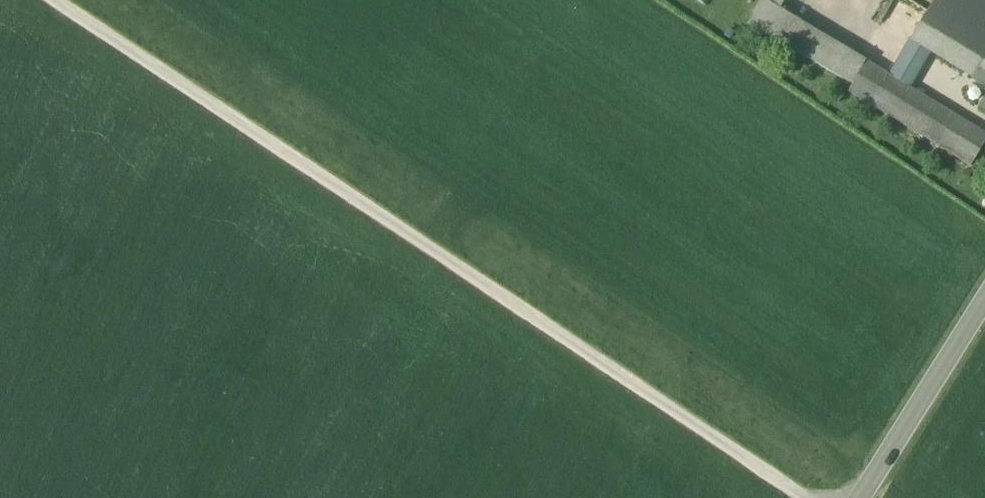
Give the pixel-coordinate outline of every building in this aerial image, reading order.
[(851,86),(866,62),(780,10),(786,0),(760,0),(747,23),(851,86)] [(909,40),(984,86),(984,0),(934,0),(909,40)] [(866,62),(851,86),(847,93),(970,166),(984,140),(984,135),(866,62)]
